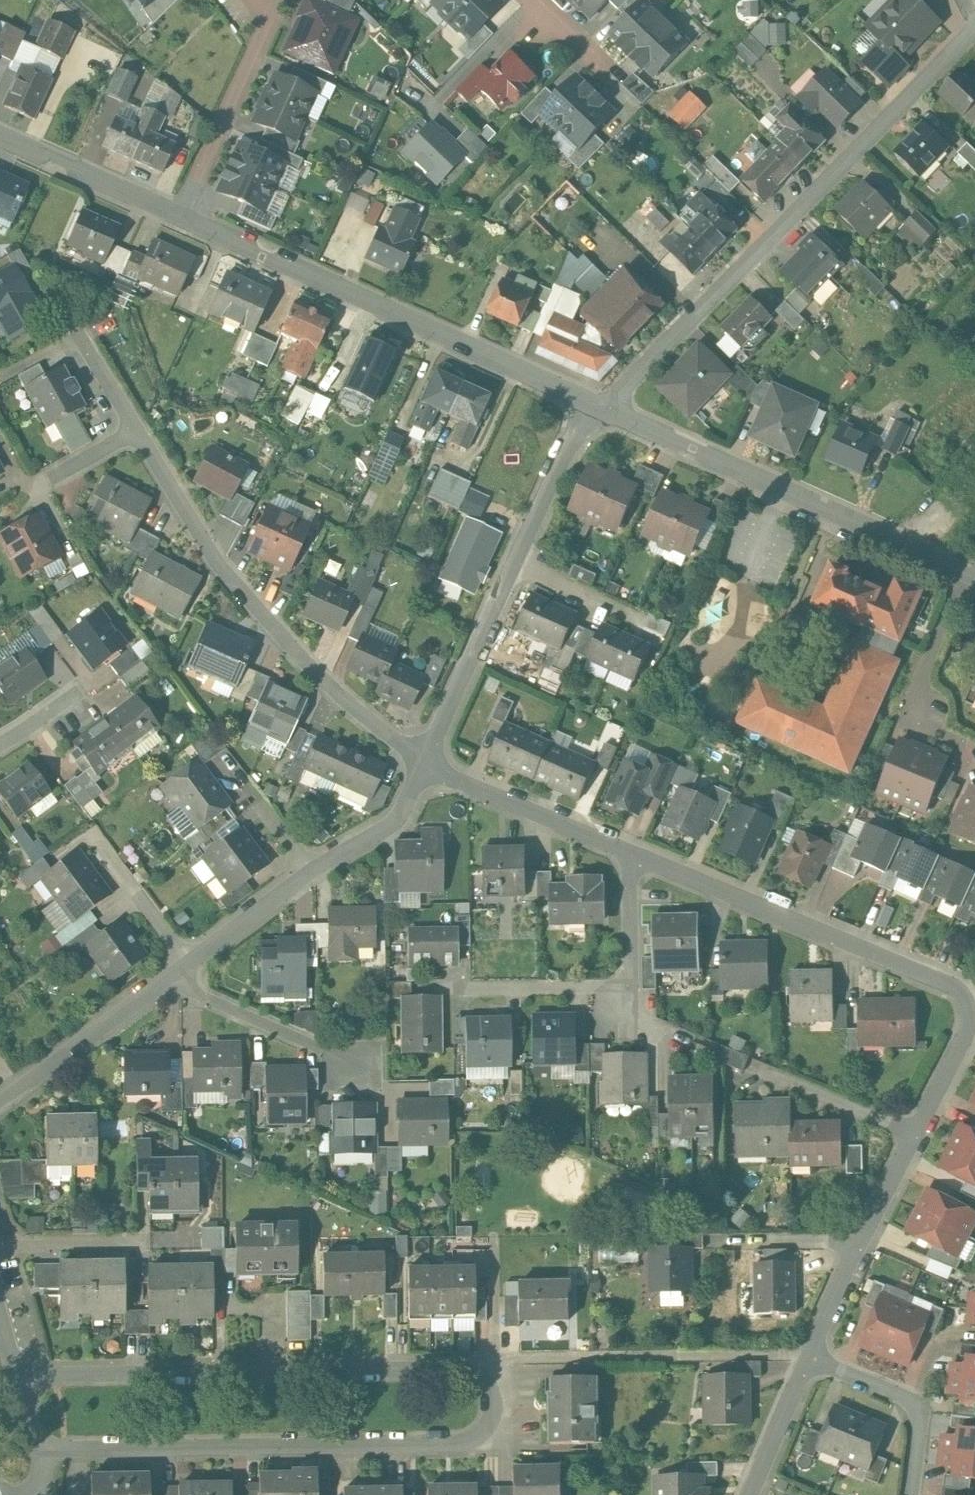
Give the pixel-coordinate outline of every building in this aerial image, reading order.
[(153,23),(178,0),(137,0),(153,23)] [(285,50),(304,59),(303,62),(312,66),(313,63),(317,65),(321,55),(330,52),(339,56),(356,21),(346,17),(314,2),(310,0),(307,0),(299,16),(300,17),(285,50)] [(314,2),(346,17),(354,1),(353,0),(315,0),(314,2)] [(426,8),(432,2),(434,0),(418,0),(426,8)] [(432,2),(451,19),(470,0),(434,0),(432,2)] [(498,0),(470,0),(451,19),(469,38),(483,24),(502,4),(498,0)] [(607,0),(572,0),(571,1),(580,10),(582,8),(591,17),(607,0)] [(627,18),(611,34),(620,42),(617,45),(629,56),(631,53),(664,20),(645,1),(644,0),(627,18)] [(618,9),(627,18),(644,0),(645,1),(645,0),(627,0),(618,9)] [(888,85),(908,65),(903,60),(939,23),(916,0),(896,0),(869,27),(883,41),(863,61),(888,85)] [(73,31),(50,20),(37,47),(37,48),(59,58),(60,59),(73,31)] [(664,20),(631,53),(634,56),(632,59),(643,70),(646,67),(655,75),(687,42),(664,20)] [(5,24),(0,35),(0,38),(0,55),(12,61),(21,40),(24,33),(5,24)] [(493,34),(483,24),(469,38),(466,41),(476,51),(493,34)] [(749,33),(733,50),(750,67),(767,50),(749,33)] [(37,47),(21,40),(12,61),(9,68),(20,73),(5,106),(32,119),(51,78),(49,78),(59,58),(37,48),(37,47)] [(532,75),(509,53),(490,73),(477,86),(480,89),(501,108),(510,98),(515,102),(525,91),(521,87),(532,75)] [(480,64),(455,90),(468,102),(480,89),(477,86),(490,73),(480,64)] [(964,64),(936,93),(962,117),(974,103),(974,74),(964,64)] [(294,68),(288,81),(315,93),(321,96),(327,83),(294,68)] [(136,77),(119,69),(108,95),(124,102),(124,103),(124,102),(136,77)] [(820,107),(838,125),(859,104),(857,101),(840,85),(826,71),(799,98),(814,113),(820,107)] [(654,92),(633,73),(622,84),(642,104),(654,92)] [(264,99),(304,117),(315,93),(288,81),(275,75),(264,99)] [(556,96),(540,113),(541,114),(559,131),(596,93),(595,92),(595,93),(587,86),(588,85),(586,84),(577,75),(556,96)] [(849,76),(840,85),(857,101),(865,93),(849,76)] [(154,112),(165,87),(154,82),(143,107),(154,112)] [(180,98),(165,87),(154,112),(165,117),(170,119),(180,98)] [(546,87),(521,113),(532,123),(541,114),(540,113),(556,96),(546,87)] [(704,104),(691,92),(671,114),(684,126),(704,104)] [(596,93),(559,131),(577,148),(578,149),(594,133),(614,111),(605,102),(604,101),(603,101),(596,94),(596,93)] [(266,128),(293,140),(304,117),(264,99),(254,122),(266,128)] [(124,102),(116,118),(115,118),(102,147),(132,160),(146,131),(154,112),(143,107),(142,110),(124,102),(124,103),(124,102)] [(825,136),(794,108),(780,121),(788,128),(778,139),(801,162),(825,136)] [(165,117),(154,112),(146,131),(156,136),(165,117)] [(928,120),(898,151),(919,171),(949,140),(928,120)] [(431,123),(404,152),(437,183),(464,155),(431,123)] [(270,145),(294,156),(300,143),(293,140),(266,128),(260,141),(270,145)] [(156,136),(146,131),(132,160),(162,174),(175,144),(156,136)] [(594,133),(578,149),(577,148),(568,158),(579,169),(605,143),(594,133)] [(778,139),(747,172),(750,175),(745,180),(765,199),(801,162),(778,139)] [(240,143),(228,167),(276,189),(287,165),(265,155),(240,143)] [(967,143),(957,153),(974,170),(974,151),(967,143)] [(270,145),(265,155),(287,165),(298,170),(303,160),(294,156),(270,145)] [(713,154),(703,164),(707,168),(729,191),(739,180),(713,154)] [(678,170),(692,184),(707,168),(703,164),(693,155),(678,170)] [(243,203),(265,213),(276,189),(228,167),(218,191),(243,203)] [(0,175),(0,213),(13,219),(27,187),(0,175)] [(871,177),(841,208),(869,234),(879,224),(875,220),(895,200),(871,177)] [(645,216),(659,230),(669,221),(655,207),(657,204),(647,195),(639,203),(649,213),(645,216)] [(692,228),(714,250),(738,227),(709,198),(700,208),(706,214),(692,228)] [(383,205),(373,201),(364,221),(373,226),(383,205)] [(265,213),(243,203),(238,215),(271,230),(276,218),(265,213)] [(419,218),(395,207),(385,229),(409,239),(419,218)] [(917,210),(896,232),(915,251),(936,229),(917,210)] [(120,229),(81,211),(67,244),(84,252),(82,255),(102,264),(104,264),(112,245),(120,229)] [(385,229),(381,227),(368,256),(402,272),(415,242),(409,239),(385,229)] [(666,243),(694,271),(714,250),(692,228),(684,236),(679,231),(666,243)] [(818,229),(802,245),(806,248),(787,269),(812,292),(846,258),(818,229)] [(194,259),(153,241),(145,258),(137,277),(138,277),(178,295),(186,277),(194,259)] [(128,252),(112,245),(104,264),(102,264),(100,268),(117,276),(128,252)] [(568,255),(600,287),(607,279),(573,245),(568,255)] [(33,274),(20,249),(8,256),(14,267),(14,266),(22,280),(33,274)] [(194,259),(186,277),(195,281),(207,254),(198,250),(194,259)] [(132,253),(122,276),(135,282),(138,277),(137,277),(145,258),(132,253)] [(563,267),(591,296),(600,287),(568,255),(563,267)] [(219,260),(209,283),(220,288),(226,274),(227,274),(228,274),(231,266),(219,260)] [(885,286),(864,265),(855,275),(875,295),(885,286)] [(0,274),(0,311),(14,337),(44,320),(22,280),(14,266),(14,267),(0,274)] [(611,285),(605,291),(642,327),(664,304),(627,268),(623,272),(619,269),(607,281),(611,285)] [(228,274),(227,274),(226,274),(220,288),(209,312),(226,320),(229,313),(256,325),(270,294),(228,274)] [(537,283),(520,276),(515,288),(531,296),(537,283)] [(515,288),(502,283),(488,312),(517,326),(518,325),(526,307),(531,296),(515,288)] [(546,303),(541,314),(542,314),(534,332),(543,336),(554,312),(555,312),(565,289),(555,284),(552,290),(553,290),(547,303),(546,303)] [(544,286),(538,299),(546,303),(547,303),(553,290),(552,290),(544,286)] [(583,297),(565,289),(555,312),(573,320),(583,297)] [(582,313),(619,350),(642,327),(605,291),(582,313)] [(753,294),(724,324),(737,336),(741,332),(750,340),(751,339),(758,345),(770,332),(764,326),(775,314),(753,294)] [(808,321),(787,300),(778,310),(799,330),(808,321)] [(294,302),(280,334),(281,334),(276,343),(278,344),(276,348),(288,354),(293,344),(299,347),(300,343),(301,343),(315,312),(295,303),(295,302),(294,302)] [(541,314),(526,307),(518,325),(534,332),(542,314),(541,314)] [(315,312),(301,343),(300,343),(299,347),(293,344),(288,354),(289,355),(282,369),(303,379),(317,350),(331,319),(315,312)] [(555,312),(554,312),(539,346),(597,371),(598,371),(613,356),(612,355),(579,341),(586,326),(555,312)] [(253,333),(243,354),(255,360),(265,338),(253,333)] [(265,338),(255,360),(268,366),(276,348),(278,344),(276,343),(265,338)] [(379,342),(371,338),(367,340),(366,339),(341,394),(359,402),(370,379),(382,385),(396,353),(381,346),(379,342)] [(698,345),(658,386),(689,414),(724,377),(728,373),(698,345)] [(39,364),(18,376),(25,388),(46,377),(39,364)] [(758,385),(737,364),(728,373),(724,377),(750,403),(758,385)] [(46,377),(25,388),(36,408),(74,387),(63,367),(46,377)] [(440,370),(436,372),(435,371),(410,424),(427,432),(437,410),(449,415),(463,384),(448,377),(447,373),(440,370)] [(230,378),(227,376),(223,385),(226,387),(225,390),(238,396),(246,380),(232,373),(230,378)] [(259,385),(246,380),(238,396),(252,402),(259,385)] [(761,381),(758,385),(750,403),(762,408),(772,386),(761,381)] [(478,390),(463,384),(449,415),(460,420),(450,442),(467,450),(492,396),(490,396),(488,391),(482,388),(478,390)] [(296,386),(280,416),(297,424),(304,412),(313,394),(296,386)] [(809,403),(772,386),(762,408),(750,435),(792,453),(803,429),(798,427),(809,403)] [(74,387),(36,408),(47,428),(54,424),(74,413),(85,407),(74,387)] [(329,401),(313,394),(304,412),(319,419),(329,401)] [(74,413),(54,424),(70,455),(91,443),(74,413)] [(896,421),(883,448),(894,454),(908,426),(896,421)] [(862,429),(847,422),(830,458),(850,467),(852,463),(865,469),(880,438),(866,431),(864,435),(860,433),(862,429)] [(404,439),(388,431),(377,455),(393,463),(404,439)] [(247,467),(212,448),(194,481),(228,499),(229,500),(233,493),(247,467)] [(417,457),(408,453),(401,468),(411,472),(417,457)] [(393,463),(377,455),(372,466),(389,474),(393,463)] [(664,475),(640,464),(631,485),(637,487),(636,488),(654,496),(664,475)] [(613,477),(589,466),(575,499),(573,499),(571,505),(573,510),(578,513),(580,512),(594,519),(613,477)] [(471,482),(440,468),(428,496),(459,510),(468,489),(471,482)] [(151,501),(105,477),(86,513),(108,524),(104,531),(126,543),(128,544),(137,528),(151,501)] [(631,485),(613,477),(594,519),(609,525),(609,526),(614,529),(620,527),(623,521),(622,520),(636,488),(637,487),(631,485)] [(489,499),(468,489),(459,510),(457,512),(466,516),(438,578),(476,595),(481,583),(484,585),(492,567),(489,566),(504,533),(479,522),(489,499)] [(662,491),(648,524),(646,524),(644,530),(646,535),(651,538),(652,537),(667,544),(686,502),(662,491)] [(254,504),(233,493),(229,500),(228,499),(219,515),(242,527),(254,504)] [(728,503),(715,498),(709,512),(710,513),(706,520),(718,525),(728,503)] [(709,512),(686,502),(667,544),(681,550),(682,552),(687,554),(693,552),(695,547),(695,545),(706,520),(710,513),(709,512)] [(266,507),(247,550),(268,560),(288,517),(266,507)] [(0,536),(22,577),(44,565),(43,563),(57,555),(58,557),(59,556),(38,516),(0,536)] [(288,517),(268,560),(290,570),(310,527),(288,517)] [(148,533),(137,528),(128,544),(126,543),(124,548),(136,555),(148,533)] [(159,539),(148,533),(136,555),(147,560),(151,554),(159,539)] [(151,554),(147,560),(131,591),(180,617),(200,580),(151,554)] [(79,555),(68,561),(77,578),(88,573),(79,555)] [(597,574),(575,564),(569,577),(591,587),(597,574)] [(890,596),(846,576),(848,571),(832,564),(814,606),(830,613),(830,612),(863,628),(864,628),(866,624),(876,629),(900,640),(922,592),(897,580),(890,596)] [(293,573),(286,576),(280,591),(291,596),(305,567),(300,565),(296,567),(293,573)] [(360,567),(346,597),(352,599),(352,600),(363,605),(377,574),(360,567)] [(346,597),(318,584),(303,615),(338,630),(352,600),(352,599),(346,597)] [(380,592),(371,588),(364,603),(373,607),(380,592)] [(577,614),(532,594),(516,629),(560,649),(561,650),(564,645),(573,624),(577,614)] [(364,603),(348,636),(360,642),(362,638),(375,608),(373,607),(364,603)] [(98,612),(72,631),(88,652),(84,655),(95,669),(124,647),(98,612)] [(671,624),(650,614),(644,626),(666,636),(671,624)] [(63,635),(50,617),(38,625),(52,644),(63,635)] [(254,645),(207,624),(188,666),(233,687),(235,688),(244,667),(254,645)] [(573,624),(564,645),(576,650),(586,629),(573,624)] [(855,642),(825,708),(757,678),(737,722),(849,773),(899,662),(894,660),(892,659),(900,641),(900,640),(876,629),(866,624),(864,628),(863,628),(856,643),(855,642)] [(38,625),(28,633),(41,651),(52,644),(38,625)] [(626,636),(603,625),(598,634),(588,657),(588,658),(612,669),(626,636)] [(586,629),(576,652),(588,657),(598,634),(586,629)] [(650,647),(626,636),(612,669),(635,680),(650,647)] [(394,653),(362,638),(360,642),(348,667),(381,682),(389,664),(394,653)] [(576,650),(564,645),(561,650),(560,649),(553,666),(566,672),(576,650)] [(131,648),(109,664),(119,678),(141,661),(131,648)] [(0,666),(0,690),(9,703),(44,678),(24,649),(0,666)] [(445,661),(433,655),(422,679),(421,682),(433,688),(445,661)] [(141,661),(119,678),(128,689),(149,673),(141,661)] [(422,679),(389,664),(381,682),(376,693),(409,708),(421,682),(422,679)] [(257,673),(244,667),(235,688),(233,687),(232,690),(246,697),(257,673)] [(257,673),(246,697),(258,702),(266,683),(267,683),(270,678),(257,673)] [(267,683),(266,683),(258,702),(247,726),(267,735),(286,692),(267,683)] [(286,692),(267,735),(267,736),(260,751),(279,759),(284,749),(283,748),(286,744),(294,727),(306,701),(286,692)] [(515,702),(502,697),(492,719),(505,725),(506,723),(515,702)] [(136,698),(108,719),(130,749),(158,727),(136,698)] [(108,719),(74,745),(74,744),(73,745),(77,750),(69,756),(75,764),(75,763),(83,774),(86,772),(90,768),(96,775),(97,775),(96,774),(106,767),(109,771),(133,753),(130,749),(108,719)] [(551,743),(506,723),(505,725),(490,759),(534,779),(551,743)] [(294,727),(286,744),(283,748),(284,749),(295,754),(296,754),(296,753),(306,732),(294,727)] [(211,730),(190,745),(205,764),(226,749),(211,730)] [(308,759),(318,738),(306,732),(296,753),(308,759)] [(351,753),(318,738),(308,759),(304,768),(305,768),(337,782),(351,753)] [(923,750),(899,740),(896,747),(885,775),(878,792),(902,802),(923,750)] [(596,764),(551,743),(534,779),(580,799),(595,765),(596,764)] [(596,764),(595,765),(608,770),(618,749),(605,743),(596,764)] [(885,743),(874,771),(885,775),(896,747),(885,743)] [(947,760),(923,750),(902,802),(926,812),(933,795),(944,768),(947,760)] [(308,759),(296,753),(296,754),(295,754),(284,778),(298,785),(305,768),(304,768),(308,759)] [(383,768),(351,753),(337,782),(368,796),(370,797),(377,783),(383,768)] [(677,766),(651,755),(645,769),(656,774),(647,793),(662,799),(677,766)] [(196,761),(164,785),(169,793),(168,798),(177,810),(212,783),(196,761)] [(645,769),(627,761),(608,801),(637,815),(647,793),(656,774),(645,769)] [(0,787),(0,795),(16,816),(49,792),(28,765),(0,787)] [(944,768),(933,795),(944,800),(955,772),(944,768)] [(102,792),(86,772),(83,774),(76,779),(90,796),(79,805),(81,808),(83,808),(92,800),(102,792)] [(76,779),(75,777),(64,786),(79,805),(90,796),(76,779)] [(212,783),(177,810),(186,821),(191,822),(197,830),(199,829),(227,807),(229,806),(212,783)] [(390,789),(377,783),(370,797),(368,796),(361,810),(369,814),(382,807),(390,789)] [(732,793),(713,785),(707,800),(714,803),(707,818),(718,823),(732,793)] [(973,786),(962,810),(974,816),(974,787),(973,786)] [(707,800),(681,788),(665,825),(698,840),(707,818),(714,803),(707,800)] [(796,799),(777,791),(765,818),(771,821),(769,827),(781,832),(796,799)] [(92,800),(83,808),(91,818),(101,811),(92,800)] [(227,807),(199,829),(207,840),(216,833),(235,819),(227,807)] [(746,809),(741,819),(732,822),(727,832),(729,835),(722,850),(753,864),(761,846),(761,844),(769,827),(771,821),(765,818),(746,809)] [(962,810),(952,834),(974,844),(974,816),(962,810)] [(900,839),(866,823),(859,840),(851,857),(861,861),(885,872),(891,859),(900,839)] [(35,845),(21,827),(11,835),(25,854),(35,846),(35,845)] [(835,829),(827,845),(829,846),(822,863),(833,868),(833,867),(847,835),(848,834),(835,829)] [(223,843),(202,858),(203,859),(216,876),(254,848),(241,830),(223,843)] [(421,845),(397,846),(398,872),(398,892),(399,892),(443,892),(442,836),(439,836),(439,830),(421,830),(421,845)] [(207,840),(190,852),(198,863),(203,859),(202,858),(223,843),(216,833),(207,840)] [(827,845),(802,834),(798,844),(794,843),(792,847),(790,846),(786,856),(788,857),(781,873),(810,886),(815,875),(816,875),(822,863),(829,846),(827,845)] [(833,867),(833,868),(854,877),(861,861),(851,857),(859,840),(848,834),(847,835),(833,867)] [(938,856),(913,845),(914,843),(901,837),(900,839),(891,859),(904,865),(898,878),(923,889),(929,876),(938,856)] [(40,841),(35,845),(35,846),(25,854),(34,865),(42,859),(42,858),(49,852),(40,841)] [(254,848),(216,876),(229,893),(229,894),(245,882),(268,865),(254,848)] [(524,872),(524,848),(483,849),(484,896),(523,896),(524,896),(524,872)] [(51,870),(41,877),(41,878),(58,900),(94,873),(77,850),(51,870)] [(938,856),(929,876),(941,882),(935,895),(960,907),(965,895),(974,874),(974,873),(938,856)] [(34,865),(20,875),(29,887),(41,878),(41,877),(51,870),(42,859),(34,865)] [(885,872),(879,886),(892,891),(898,878),(904,865),(891,859),(885,872)] [(398,892),(398,872),(383,873),(384,904),(399,904),(399,892),(398,892)] [(537,872),(524,872),(524,896),(523,896),(523,902),(538,901),(538,900),(537,872)] [(552,884),(551,872),(537,872),(538,900),(549,900),(549,884),(552,884)] [(94,873),(58,900),(74,923),(90,912),(111,896),(94,873)] [(965,895),(974,900),(974,874),(965,895)] [(603,886),(603,876),(577,876),(577,883),(552,884),(549,884),(549,900),(550,926),(569,926),(569,921),(587,920),(590,922),(594,923),(599,922),(600,921),(603,916),(604,914),(604,902),(606,902),(605,886),(603,886)] [(923,889),(918,900),(931,906),(935,895),(941,882),(929,876),(923,889)] [(245,882),(229,894),(229,893),(219,900),(227,911),(253,892),(245,882)] [(956,917),(968,923),(973,913),(974,908),(974,900),(965,895),(960,907),(956,917)] [(374,909),(327,910),(328,925),(328,949),(328,958),(328,960),(356,959),(356,949),(374,948),(374,909)] [(66,944),(90,926),(97,921),(90,912),(74,923),(54,938),(61,948),(66,944)] [(470,946),(469,915),(455,916),(455,931),(456,931),(456,946),(470,946)] [(697,915),(655,917),(656,933),(657,933),(658,945),(654,945),(654,958),(655,973),(656,973),(698,972),(697,915)] [(328,925),(316,925),(316,928),(316,949),(328,949),(328,925)] [(90,926),(66,944),(75,956),(85,948),(84,947),(98,937),(90,926)] [(120,928),(115,927),(104,935),(103,934),(98,937),(84,947),(85,948),(93,959),(98,955),(116,979),(146,957),(125,929),(122,931),(120,928)] [(316,928),(295,928),(295,943),(295,945),(304,945),(305,970),(317,969),(316,949),(316,928)] [(455,931),(408,932),(408,964),(456,963),(456,946),(456,931),(455,931)] [(295,945),(295,943),(260,944),(260,973),(262,973),(263,998),(290,998),(290,990),(305,990),(305,970),(304,945),(295,945)] [(767,988),(766,943),(722,944),(722,957),(721,957),(722,961),(722,970),(722,988),(724,988),(767,988)] [(654,958),(642,958),(643,988),(656,988),(656,973),(655,973),(654,958)] [(722,988),(722,970),(710,970),(711,996),(724,996),(724,988),(722,988)] [(833,1005),(833,972),(790,973),(791,1021),(832,1021),(834,1021),(833,1005)] [(411,996),(411,982),(385,982),(385,997),(401,997),(411,996)] [(411,996),(401,997),(401,1052),(440,1051),(439,996),(411,996)] [(914,1001),(859,1001),(859,1030),(859,1046),(860,1046),(915,1045),(914,1001)] [(847,1030),(847,1005),(833,1005),(834,1021),(832,1021),(832,1030),(847,1030)] [(305,1011),(288,1021),(316,1033),(316,1011),(305,1011)] [(575,1016),(533,1017),(534,1064),(574,1064),(576,1064),(576,1044),(575,1016)] [(509,1019),(465,1020),(466,1043),(466,1061),(478,1061),(478,1066),(510,1065),(509,1019)] [(466,1043),(465,1020),(453,1020),(453,1043),(466,1043)] [(859,1046),(859,1030),(847,1030),(848,1057),(860,1057),(860,1046),(859,1046)] [(605,1055),(605,1043),(589,1044),(590,1072),(605,1072),(605,1055)] [(589,1044),(576,1044),(576,1064),(574,1064),(574,1073),(590,1072),(589,1044)] [(222,1045),(222,1052),(194,1052),(194,1088),(197,1088),(222,1088),(222,1097),(239,1096),(238,1045),(222,1045)] [(749,1056),(722,1045),(722,1063),(743,1071),(749,1056)] [(194,1052),(182,1052),(182,1083),(183,1107),(197,1107),(197,1088),(194,1088),(194,1052)] [(168,1084),(168,1054),(124,1055),(124,1098),(127,1098),(127,1094),(161,1093),(168,1093),(168,1084)] [(605,1055),(605,1072),(605,1084),(602,1084),(602,1103),(645,1103),(646,1103),(646,1096),(645,1054),(605,1055)] [(265,1063),(250,1063),(250,1089),(265,1089),(265,1071),(266,1071),(265,1063)] [(266,1071),(265,1071),(265,1089),(265,1122),(306,1122),(305,1090),(305,1070),(266,1071)] [(317,1070),(305,1070),(305,1090),(317,1090),(317,1070)] [(522,1096),(522,1070),(509,1070),(509,1097),(522,1096)] [(691,1078),(669,1078),(670,1113),(670,1134),(671,1135),(672,1134),(692,1134),(691,1078)] [(714,1078),(692,1078),(692,1134),(714,1134),(714,1078)] [(454,1095),(454,1079),(429,1080),(430,1096),(454,1095)] [(182,1083),(168,1084),(168,1093),(161,1093),(162,1112),(183,1111),(183,1107),(182,1083)] [(658,1096),(646,1096),(646,1103),(645,1103),(646,1126),(659,1126),(659,1113),(658,1096)] [(776,1104),(736,1105),(737,1157),(738,1157),(738,1156),(791,1155),(790,1124),(790,1100),(776,1101),(776,1104)] [(447,1142),(446,1102),(398,1103),(399,1142),(447,1142)] [(374,1104),(334,1105),(334,1134),(331,1134),(331,1153),(374,1152),(375,1152),(375,1147),(374,1104)] [(330,1126),(330,1105),(319,1105),(319,1127),(330,1126)] [(670,1134),(670,1113),(659,1113),(659,1126),(659,1131),(659,1139),(671,1139),(671,1135),(670,1134)] [(72,1165),(71,1117),(46,1117),(47,1159),(47,1165),(48,1165),(48,1171),(48,1180),(60,1180),(60,1176),(72,1175),(72,1165)] [(97,1164),(96,1117),(71,1117),(72,1165),(97,1164)] [(840,1123),(790,1124),(791,1155),(791,1164),(841,1163),(840,1123)] [(961,1124),(950,1146),(974,1158),(974,1131),(961,1124)] [(173,1210),(173,1162),(150,1162),(150,1142),(137,1142),(137,1191),(149,1191),(150,1214),(152,1214),(152,1210),(173,1210)] [(862,1145),(846,1146),(847,1173),(863,1173),(862,1145)] [(950,1146),(940,1167),(966,1181),(974,1185),(974,1158),(950,1146)] [(387,1171),(387,1147),(375,1147),(375,1152),(374,1152),(374,1178),(387,1177),(387,1171)] [(401,1171),(401,1147),(387,1147),(387,1171),(401,1171)] [(0,1160),(0,1181),(5,1197),(49,1197),(49,1183),(23,1184),(22,1171),(22,1159),(0,1160)] [(22,1159),(22,1171),(48,1171),(48,1165),(47,1165),(47,1159),(22,1159)] [(197,1188),(197,1162),(173,1162),(173,1210),(201,1209),(201,1188),(197,1188)] [(48,1180),(48,1171),(22,1171),(23,1184),(49,1183),(48,1180)] [(387,1177),(374,1178),(375,1190),(388,1190),(387,1177)] [(966,1181),(961,1191),(974,1199),(974,1185),(966,1181)] [(928,1188),(917,1210),(967,1235),(974,1220),(974,1212),(955,1202),(928,1188)] [(388,1214),(388,1190),(375,1190),(368,1190),(368,1214),(388,1214)] [(961,1191),(955,1202),(974,1212),(974,1199),(961,1191)] [(967,1235),(917,1210),(906,1231),(933,1245),(956,1257),(957,1256),(967,1235)] [(296,1225),(236,1226),(236,1249),(236,1273),(236,1274),(296,1273),(296,1225)] [(224,1248),(224,1227),(202,1228),(202,1249),(211,1249),(224,1248)] [(471,1237),(471,1227),(456,1227),(456,1237),(471,1237)] [(703,1234),(677,1234),(678,1248),(690,1248),(690,1249),(704,1249),(703,1234)] [(407,1257),(407,1236),(396,1236),(396,1258),(407,1257)] [(956,1257),(933,1245),(927,1257),(957,1270),(962,1259),(957,1256),(956,1257)] [(224,1249),(224,1248),(211,1249),(212,1266),(212,1267),(213,1266),(213,1273),(224,1273),(224,1249)] [(678,1248),(652,1249),(653,1293),(690,1292),(690,1249),(690,1248),(678,1248)] [(236,1273),(236,1249),(224,1249),(224,1273),(236,1273)] [(788,1263),(788,1249),(764,1250),(764,1263),(788,1263)] [(383,1256),(324,1257),(324,1255),(323,1255),(324,1295),(350,1295),(350,1299),(362,1299),(362,1295),(384,1294),(383,1256)] [(92,1262),(60,1263),(60,1287),(61,1312),(93,1312),(92,1262)] [(124,1262),(92,1262),(93,1312),(125,1311),(125,1310),(124,1262)] [(60,1287),(60,1263),(32,1263),(33,1287),(60,1287)] [(764,1263),(755,1264),(756,1313),(795,1313),(794,1263),(788,1263),(764,1263)] [(212,1266),(180,1267),(181,1317),(213,1317),(213,1273),(213,1266),(212,1267),(212,1266)] [(475,1299),(474,1266),(452,1267),(453,1315),(475,1315),(475,1299)] [(181,1317),(180,1267),(148,1267),(149,1309),(149,1318),(150,1318),(181,1317)] [(430,1267),(408,1267),(408,1316),(431,1315),(430,1267)] [(453,1315),(452,1267),(430,1267),(431,1315),(453,1315)] [(875,1280),(864,1304),(876,1309),(881,1296),(886,1285),(875,1280)] [(569,1282),(518,1283),(518,1296),(519,1321),(520,1321),(570,1320),(569,1282)] [(310,1295),(310,1291),(288,1291),(288,1339),(311,1339),(311,1320),(310,1295)] [(397,1319),(396,1294),(384,1294),(384,1319),(397,1319)] [(324,1319),(324,1295),(310,1295),(311,1320),(324,1319)] [(518,1296),(505,1296),(505,1326),(520,1326),(520,1321),(519,1321),(518,1296)] [(881,1296),(876,1309),(861,1344),(885,1354),(905,1306),(881,1296)] [(486,1299),(475,1299),(475,1315),(475,1321),(487,1321),(486,1299)] [(945,1310),(933,1305),(929,1316),(924,1329),(935,1334),(945,1310)] [(929,1316),(905,1306),(885,1354),(909,1364),(924,1329),(929,1316)] [(137,1334),(137,1309),(125,1310),(125,1311),(125,1334),(137,1334)] [(149,1318),(149,1309),(137,1309),(137,1334),(150,1333),(150,1318),(149,1318)] [(962,1344),(961,1356),(969,1357),(974,1357),(974,1345),(962,1344)] [(969,1357),(968,1366),(952,1364),(950,1378),(974,1382),(974,1357),(969,1357)] [(762,1375),(762,1361),(732,1361),(732,1375),(749,1375),(762,1375)] [(597,1363),(574,1364),(575,1377),(597,1377),(597,1363)] [(732,1375),(706,1375),(706,1407),(709,1407),(710,1423),(704,1423),(704,1425),(750,1424),(749,1375),(732,1375)] [(575,1377),(553,1378),(553,1394),(550,1394),(551,1443),(596,1443),(596,1424),(598,1424),(597,1377),(575,1377)] [(950,1378),(948,1393),(964,1396),(963,1404),(963,1405),(974,1406),(974,1382),(950,1378)] [(963,1405),(963,1404),(954,1403),(953,1415),(974,1418),(974,1406),(963,1405)] [(860,1416),(834,1405),(823,1433),(817,1448),(843,1458),(860,1416)] [(953,1415),(951,1428),(960,1429),(960,1428),(974,1430),(974,1418),(953,1415)] [(886,1426),(860,1416),(843,1458),(868,1469),(869,1469),(875,1455),(886,1426)] [(823,1433),(810,1428),(801,1452),(814,1457),(817,1448),(823,1433)] [(960,1428),(960,1429),(959,1437),(943,1435),(941,1450),(974,1454),(974,1430),(960,1428)] [(941,1450),(939,1465),(955,1467),(954,1476),(974,1479),(974,1454),(941,1450)] [(887,1460),(875,1455),(869,1469),(868,1469),(865,1478),(878,1483),(887,1460)] [(718,1475),(718,1462),(687,1462),(688,1475),(703,1475),(703,1476),(718,1475)] [(561,1468),(513,1468),(513,1485),(514,1494),(562,1494),(561,1468)] [(291,1476),(259,1476),(259,1490),(259,1494),(317,1494),(317,1471),(291,1471),(291,1476)] [(91,1473),(92,1494),(149,1494),(148,1473),(91,1473)] [(703,1475),(688,1475),(655,1475),(656,1494),(711,1494),(711,1493),(704,1493),(703,1476),(703,1475)] [(205,1484),(206,1494),(232,1494),(232,1485),(232,1483),(205,1484)] [(179,1484),(179,1485),(179,1494),(206,1494),(205,1484),(179,1484)] [(179,1485),(163,1485),(163,1494),(179,1494),(179,1485)] [(232,1485),(232,1494),(247,1494),(247,1490),(247,1485),(232,1485)] [(499,1494),(514,1494),(513,1485),(499,1486),(499,1494)] [(499,1486),(485,1486),(486,1494),(499,1494),(499,1486)] [(475,1487),(428,1487),(428,1494),(475,1494),(475,1487)]
